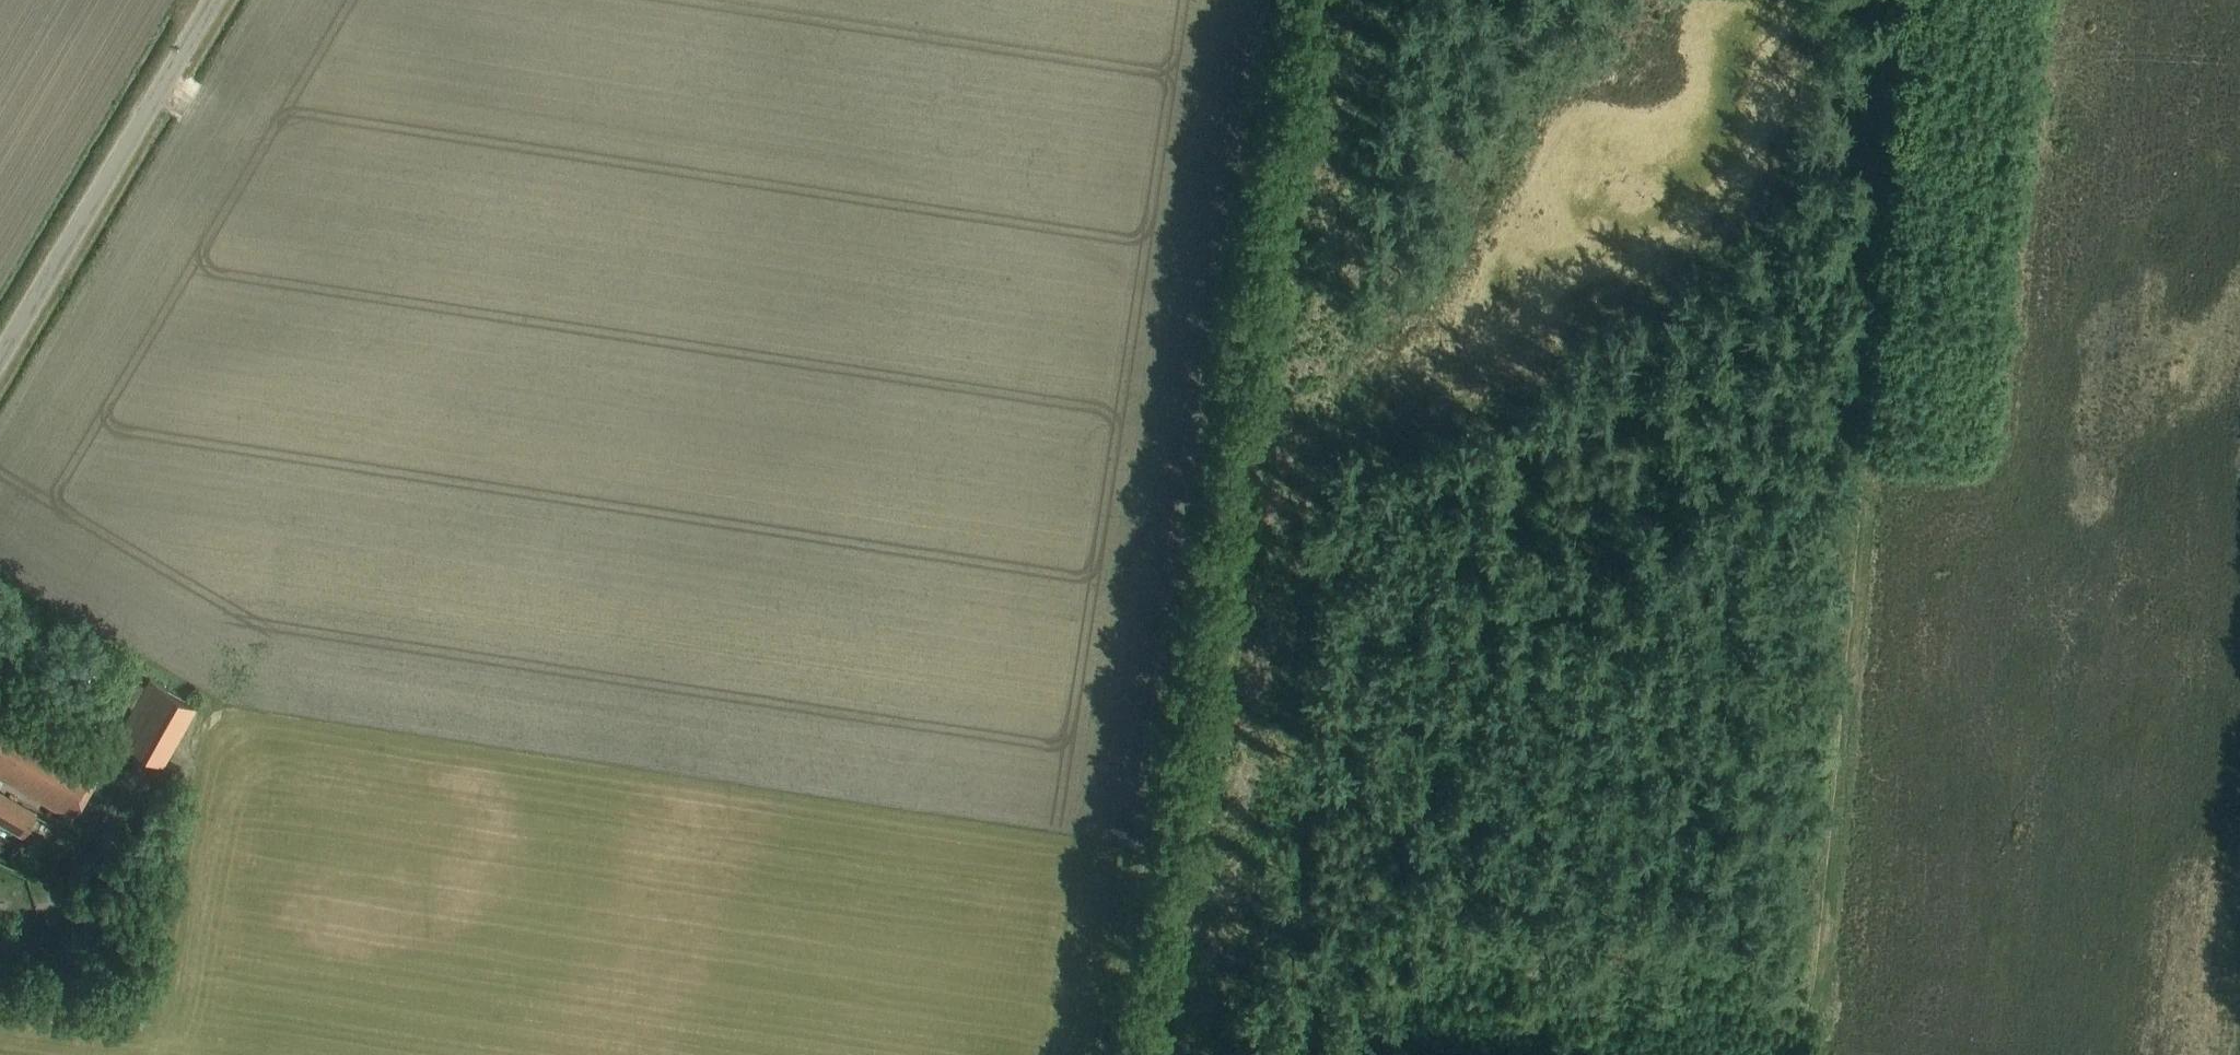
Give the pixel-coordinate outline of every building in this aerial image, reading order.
[(151,681),(119,737),(165,764),(197,707),(151,681)] [(4,711),(0,717),(0,778),(62,815),(60,818),(69,823),(106,762),(24,712),(19,720),(4,711)] [(24,837),(38,813),(0,791),(0,824),(24,837)]
